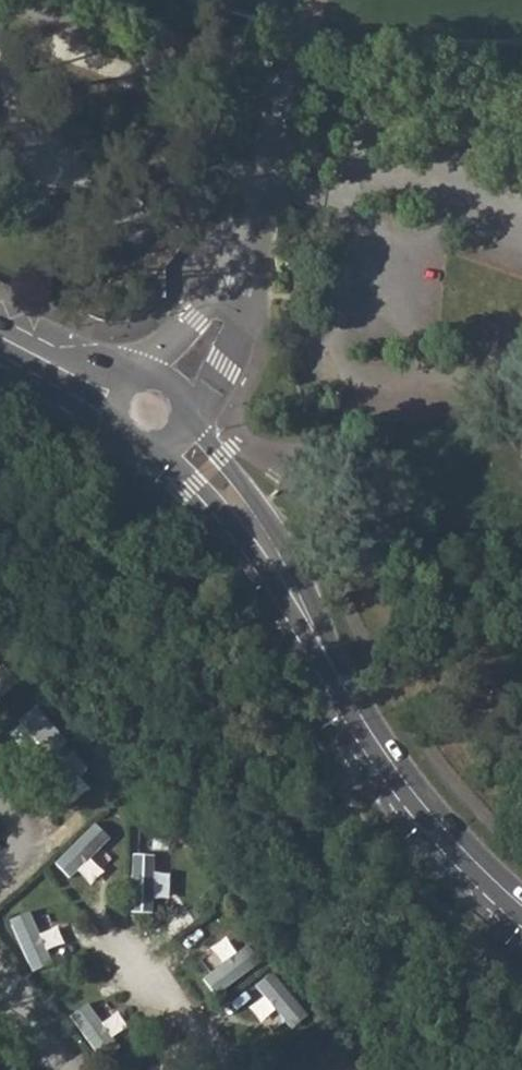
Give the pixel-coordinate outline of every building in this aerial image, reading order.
[(154,911),(155,897),(170,898),(172,870),(157,869),(158,853),(136,851),(132,909),(154,911)] [(57,925),(44,932),(31,908),(9,920),(33,966),(68,948),(57,925)] [(229,940),(200,976),(227,997),(261,953),(247,942),(241,949),(229,940)] [(277,973),(248,998),(279,1034),(308,1009),(277,973)] [(124,1047),(114,1034),(120,1030),(96,997),(72,1014),(106,1060),(124,1047)]
